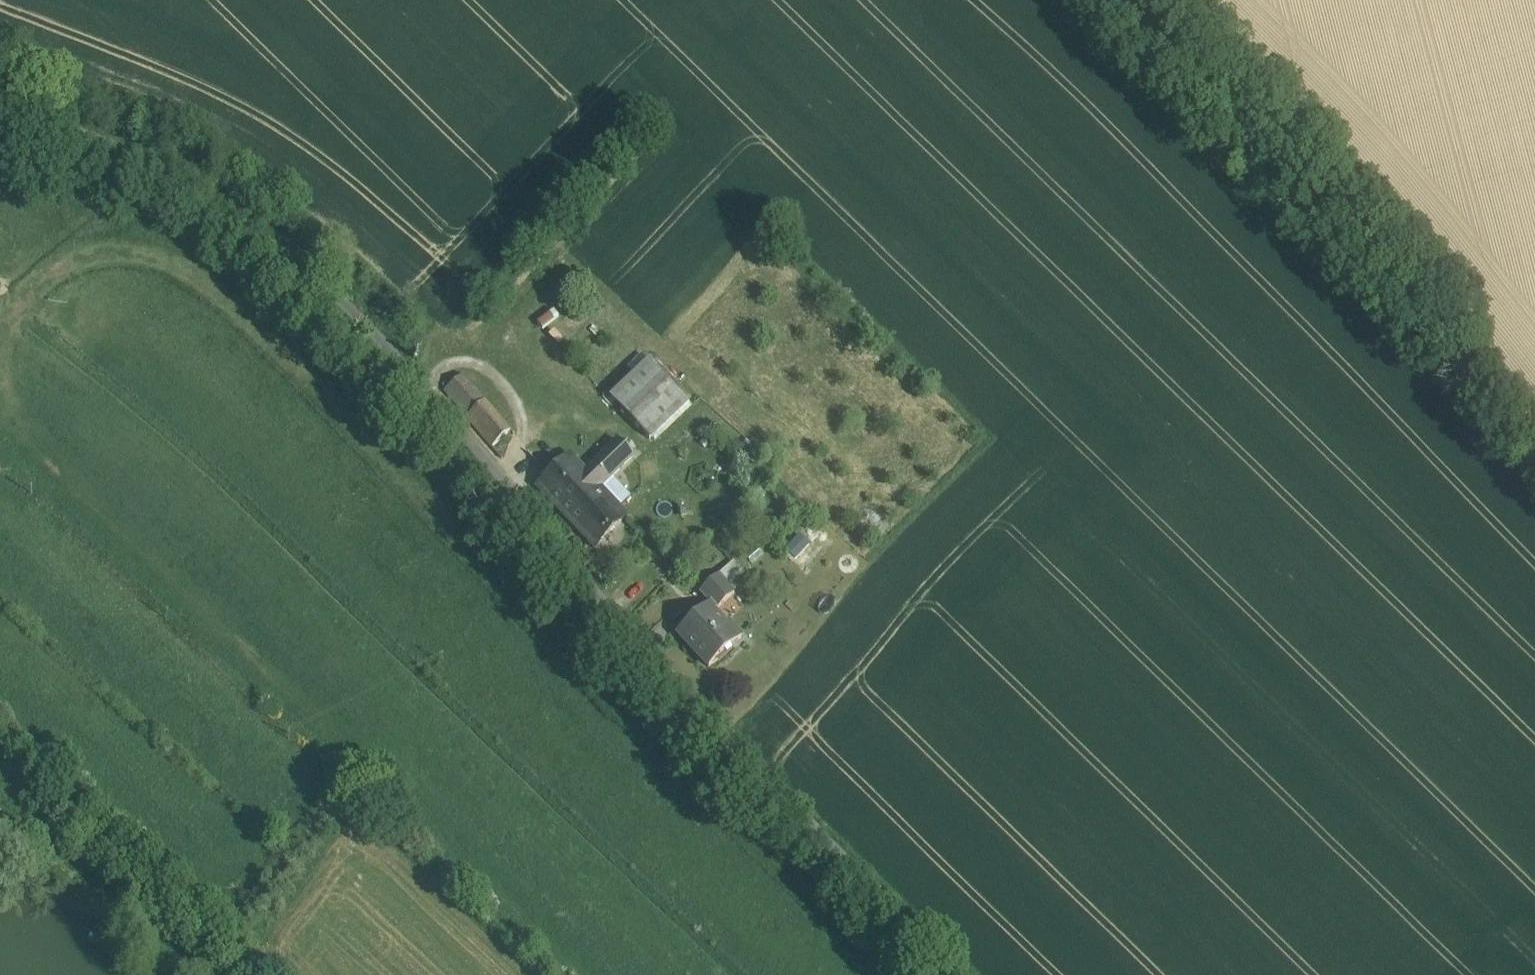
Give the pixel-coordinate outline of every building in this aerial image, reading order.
[(690,401),(651,361),(611,400),(650,440),(690,401)] [(462,377),(444,392),(452,401),(471,387),(462,377)] [(510,433),(471,387),(452,401),(492,448),(510,433)] [(584,473),(560,447),(529,477),(560,510),(592,480),(600,488),(633,457),(618,441),(584,473)] [(592,480),(560,510),(594,547),(626,516),(600,488),(592,480)] [(733,562),(718,576),(728,587),(743,573),(733,562)] [(718,576),(701,591),(711,602),(717,609),(734,594),(728,587),(718,576)] [(711,602),(677,633),(709,667),(742,637),(727,622),(724,624),(714,612),(717,609),(711,602)]
